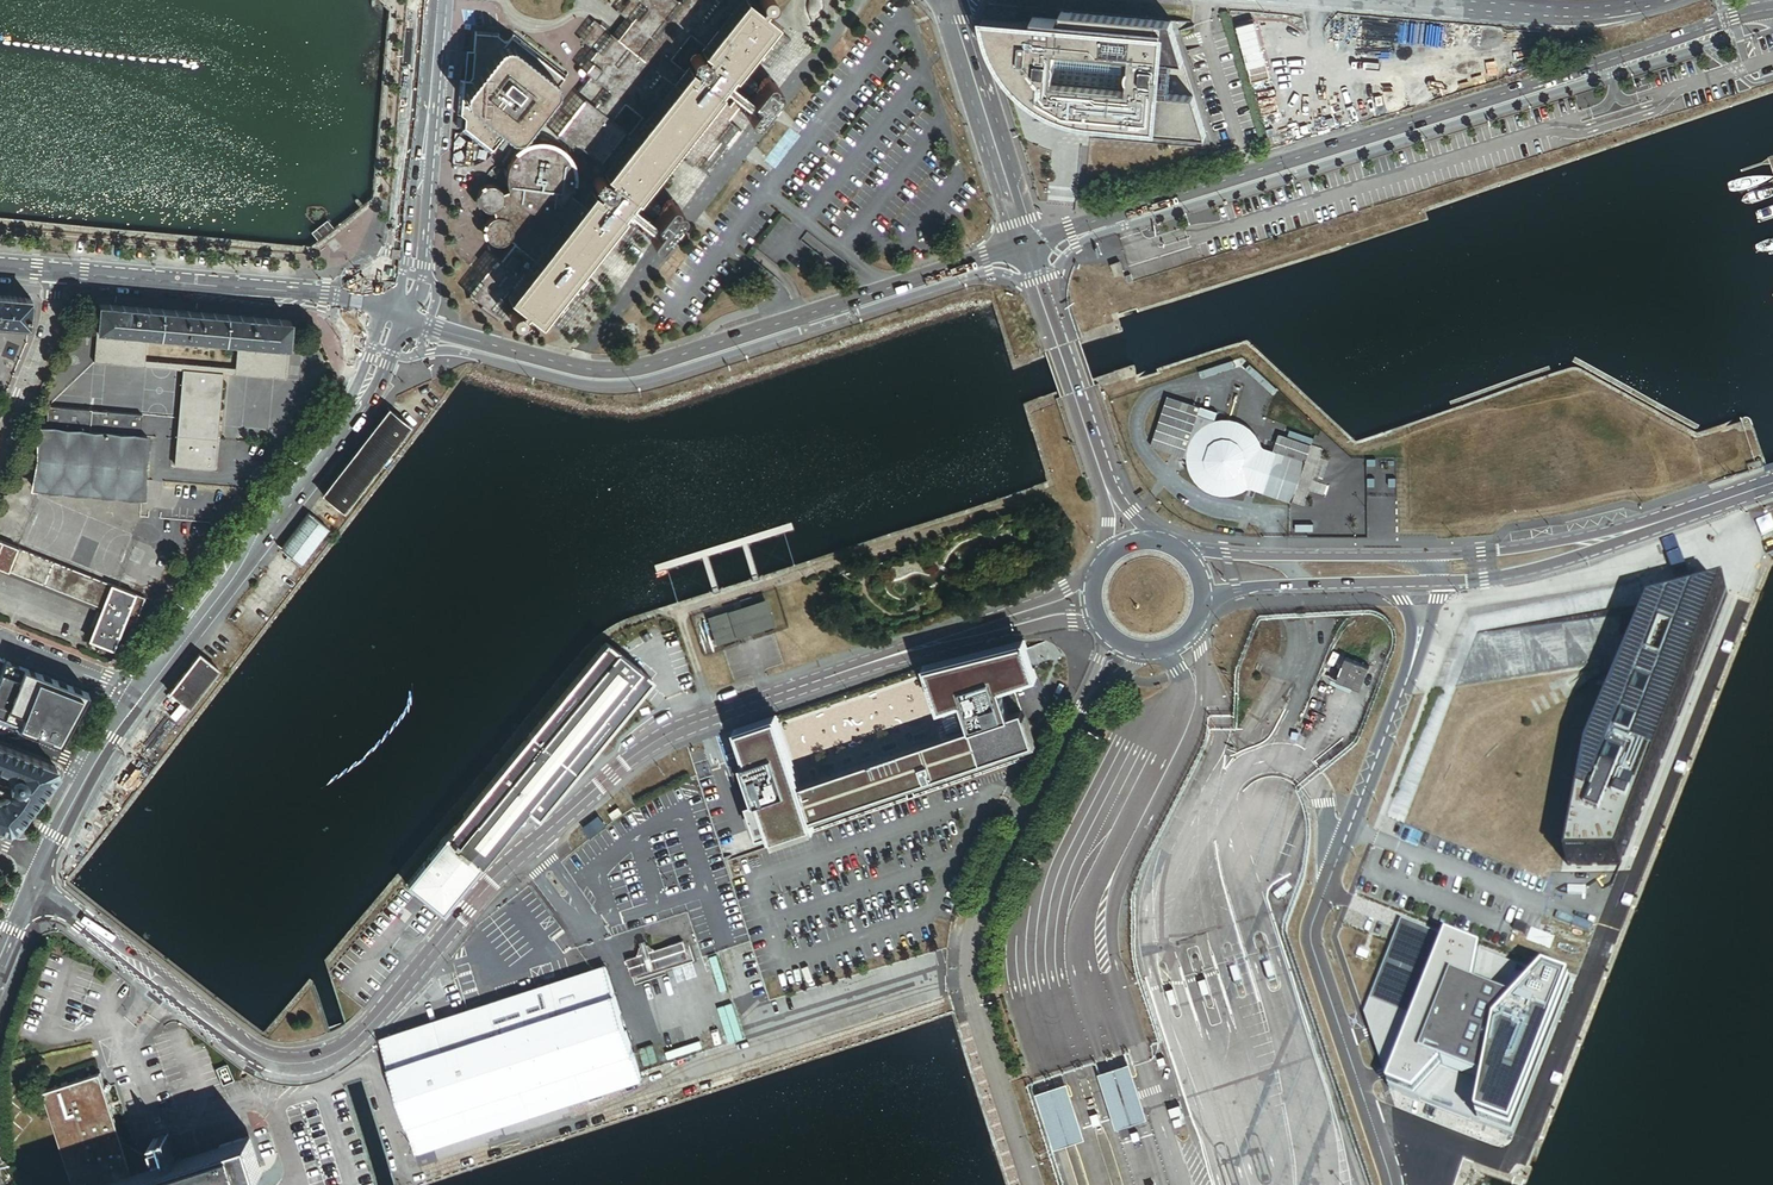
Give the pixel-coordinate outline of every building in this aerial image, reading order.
[(457,284),(458,286),(468,294),(466,297),(472,306),(476,300),(482,304),(479,309),(497,323),(514,302),(504,294),(509,287),(541,312),(539,316),(551,326),(553,323),(562,330),(596,287),(568,265),(601,224),(627,245),(638,231),(630,224),(635,218),(645,227),(651,220),(650,219),(647,216),(650,216),(652,214),(654,212),(654,210),(654,208),(654,206),(653,205),(651,203),(648,202),(646,202),(642,203),(641,204),(640,206),(639,210),(622,197),(665,142),(675,149),(672,154),(675,156),(678,153),(685,158),(682,162),(690,168),(692,166),(706,176),(707,173),(705,171),(707,168),(710,170),(735,138),(741,131),(727,120),(742,102),(744,103),(748,99),(749,98),(745,95),(749,94),(751,93),(753,90),(753,88),(753,85),(753,83),(751,81),(749,80),(747,79),(744,78),(742,79),(739,81),(738,82),(737,83),(737,86),(737,89),(738,91),(725,106),(705,91),(739,48),(765,68),(782,46),(780,43),(784,39),(786,41),(787,39),(777,31),(780,28),(772,23),(769,26),(760,19),(763,14),(759,11),(756,16),(739,2),(741,0),(623,0),(614,11),(632,24),(619,41),(611,36),(613,32),(605,26),(603,30),(592,21),(578,39),(589,48),(576,66),(583,72),(579,76),(585,82),(582,86),(593,94),(587,102),(581,99),(554,135),(605,174),(607,171),(622,183),(616,190),(600,178),(598,177),(595,177),(594,178),(592,180),(591,181),(591,182),(591,185),(592,187),(596,190),(583,207),(566,194),(569,189),(571,184),(572,179),(572,173),(570,166),(569,162),(566,157),(562,152),(558,149),(553,146),(547,144),(542,143),(535,143),(531,144),(527,145),(522,147),(517,151),(514,154),(510,159),(507,165),(506,172),(506,178),(507,185),(508,189),(500,192),(498,189),(497,188),(494,186),(490,184),(485,185),(482,186),(479,188),(476,191),(475,193),(475,196),(475,200),(476,203),(477,206),(480,209),(484,211),(487,211),(489,211),(491,211),(493,216),(490,218),(488,219),(486,222),(485,225),(484,227),(484,231),(485,236),(487,238),(490,241),(495,243),(496,243),(500,243),(502,243),(505,242),(507,239),(515,245),(502,262),(484,248),(457,284)] [(761,10),(763,7),(765,7),(766,7),(767,7),(768,7),(770,6),(772,4),(772,3),(772,2),(773,1),(773,0),(758,0),(758,2),(759,3),(759,4),(757,7),(748,0),(741,0),(739,2),(756,16),(759,11),(763,14),(760,19),(769,26),(772,23),(774,21),(761,10)] [(1181,36),(1194,32),(1191,21),(1161,19),(986,7),(984,11),(982,15),(981,20),(980,26),(982,33),(991,47),(1003,68),(995,72),(1037,199),(1075,202),(1075,195),(1218,150),(1181,36)] [(495,36),(473,33),(469,81),(462,81),(459,117),(463,118),(462,128),(491,151),(503,136),(506,138),(520,139),(556,94),(555,88),(562,79),(510,38),(505,44),(495,36)] [(762,80),(749,98),(748,99),(744,103),(740,109),(739,110),(739,111),(740,114),(741,115),(743,115),(746,114),(745,116),(746,117),(746,118),(748,120),(750,120),(751,120),(752,120),(754,118),(776,90),(777,88),(776,86),(774,84),(773,84),(770,84),(769,81),(768,80),(766,79),(764,79),(762,80)] [(651,220),(645,227),(640,233),(640,235),(640,237),(642,238),(643,239),(645,239),(647,238),(648,238),(647,239),(648,241),(649,242),(652,243),(654,243),(655,242),(677,215),(678,213),(678,211),(677,209),(675,207),(673,207),(671,208),(671,206),(670,204),(669,202),(668,202),(666,202),(664,203),(650,219),(651,220)] [(504,294),(514,302),(520,307),(519,310),(516,309),(512,310),(510,312),(509,313),(508,316),(508,318),(509,321),(511,323),(513,324),(518,324),(519,323),(521,322),(523,318),(523,316),(523,314),(522,312),(524,310),(538,320),(540,318),(539,316),(541,312),(509,287),(504,294)] [(0,296),(0,324),(29,326),(31,299),(0,296)] [(287,349),(290,322),(99,305),(96,332),(109,333),(147,336),(238,344),(276,348),(287,349)] [(106,364),(109,333),(96,332),(94,363),(106,364)] [(147,336),(109,333),(106,364),(144,367),(145,361),(147,336)] [(276,348),(238,344),(236,369),(274,373),(276,348)] [(276,348),(274,373),(273,379),(285,380),(287,349),(276,348)] [(236,369),(145,361),(144,367),(183,371),(221,374),(235,375),(236,369)] [(273,379),(274,373),(236,369),(235,375),(273,379)] [(213,469),(221,374),(183,371),(174,465),(213,469)] [(1216,413),(1168,396),(1150,445),(1185,458),(1189,474),(1198,488),(1213,496),(1232,497),(1248,491),(1304,506),(1311,486),(1323,450),(1278,434),(1273,451),(1261,447),(1258,436),(1251,429),(1241,423),(1228,420),(1214,420),(1216,413)] [(48,406),(46,428),(140,436),(142,414),(48,406)] [(386,411),(320,495),(340,510),(405,426),(386,411)] [(140,436),(46,428),(39,427),(38,439),(37,450),(34,488),(142,498),(147,437),(140,436)] [(25,449),(37,450),(38,439),(26,438),(25,449)] [(305,514),(295,527),(304,533),(297,542),(309,550),(325,529),(305,514)] [(304,533),(295,527),(279,549),(298,564),(309,550),(297,542),(304,533)] [(1,541),(0,545),(0,572),(102,611),(112,585),(1,541)] [(135,594),(112,585),(102,611),(90,639),(114,649),(126,617),(135,594)] [(145,598),(135,594),(126,617),(136,620),(145,598)] [(1729,598),(1653,608),(1643,637),(1635,656),(1630,668),(1593,763),(1571,864),(1622,865),(1729,598)] [(773,626),(767,605),(745,612),(751,633),(773,626)] [(1622,608),(1592,613),(1605,663),(1602,665),(1604,675),(1630,668),(1635,656),(1643,637),(1621,637),(1622,619),(1622,608)] [(741,637),(734,615),(733,612),(708,620),(716,645),(741,637)] [(751,633),(745,612),(734,615),(741,637),(751,633)] [(403,884),(404,885),(440,914),(524,812),(535,821),(651,681),(604,642),(403,884)] [(727,729),(765,844),(1033,753),(1021,710),(1004,715),(995,687),(1035,677),(1020,643),(922,665),(727,729)] [(195,655),(166,693),(187,709),(215,670),(195,655)] [(61,681),(4,659),(0,669),(0,719),(40,735),(61,681)] [(59,743),(88,692),(61,681),(40,735),(59,743)] [(57,773),(55,768),(55,767),(0,745),(0,770),(6,773),(5,775),(8,777),(10,781),(10,783),(10,787),(9,791),(8,793),(6,796),(3,798),(0,799),(0,827),(7,830),(8,830),(13,828),(14,829),(57,773)] [(1402,921),(1365,1016),(1389,1088),(1514,1137),(1564,1012),(1560,1011),(1568,991),(1547,982),(1548,979),(1510,964),(1508,971),(1422,937),(1424,930),(1402,921)] [(1527,927),(1518,923),(1515,930),(1525,934),(1527,927)] [(1510,964),(1424,930),(1422,937),(1508,971),(1510,964)] [(624,961),(630,979),(689,960),(683,942),(658,950),(650,945),(642,948),(641,951),(638,956),(624,961)] [(1176,953),(1168,950),(1161,968),(1169,971),(1176,953)] [(1360,950),(1357,957),(1368,961),(1370,954),(1360,950)] [(470,1012),(380,1041),(416,1152),(642,1080),(604,968),(470,1012)] [(1160,1048),(1153,1050),(1157,1066),(1164,1063),(1163,1057),(1160,1048)] [(1129,1064),(1098,1074),(1116,1129),(1147,1119),(1129,1064)] [(257,1168),(247,1137),(216,1147),(218,1152),(147,1175),(145,1171),(140,1156),(121,1145),(98,1074),(42,1093),(71,1184),(208,1184),(257,1168)] [(1067,1083),(1036,1093),(1054,1149),(1085,1140),(1067,1083)] [(1088,1084),(1081,1087),(1086,1099),(1093,1096),(1088,1084)] [(168,1155),(163,1137),(151,1141),(156,1159),(168,1155)] [(218,1152),(216,1147),(145,1171),(147,1175),(218,1152)] [(257,1168),(208,1184),(221,1184),(259,1173),(257,1168)]
